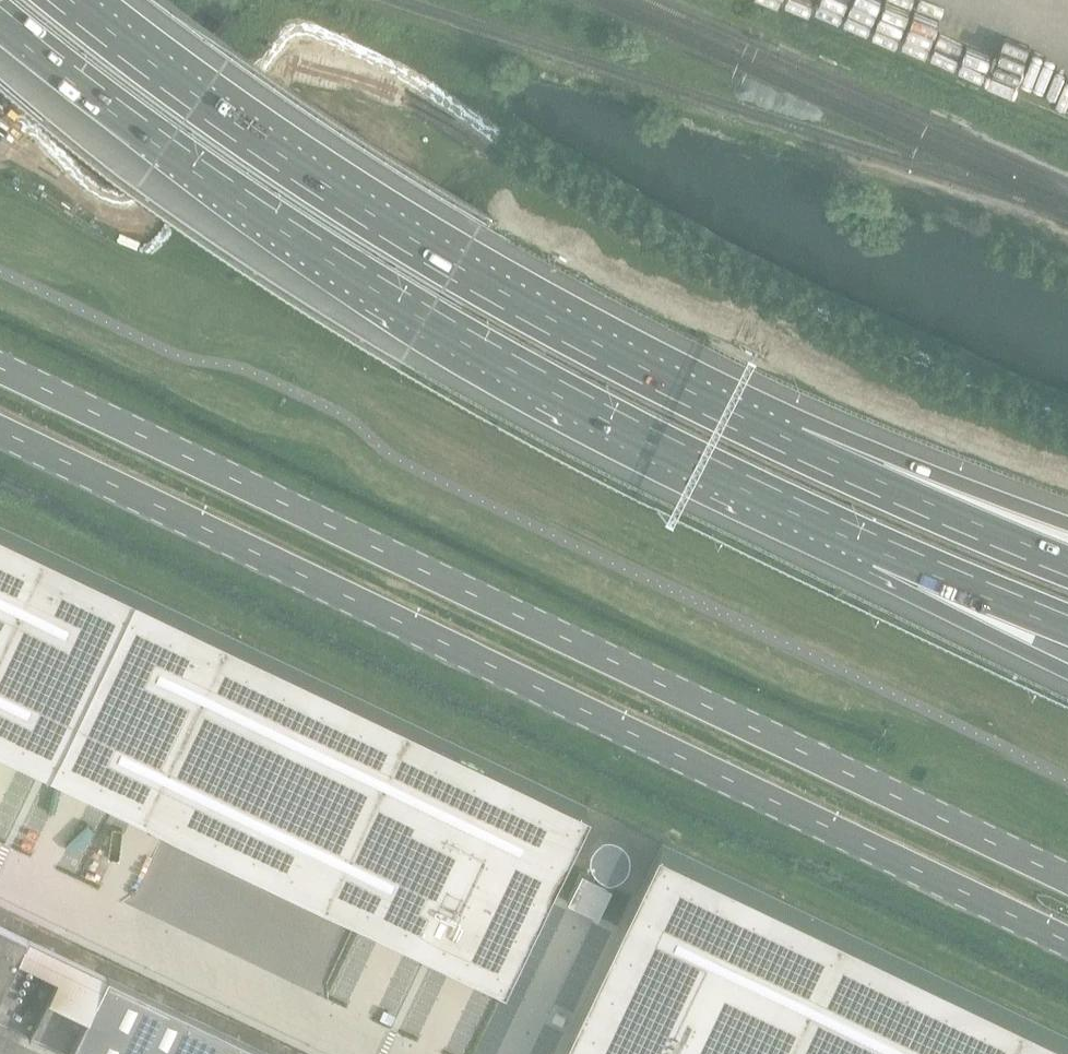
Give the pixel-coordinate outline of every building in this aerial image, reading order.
[(138,809),(443,955),(445,951),(499,976),(511,951),(515,953),(585,805),(0,526),(0,743),(138,809)] [(662,842),(561,1053),(1067,1053),(1067,1036),(662,842)] [(581,872),(567,902),(599,917),(613,887),(581,872)] [(29,941),(0,927),(0,1001),(29,941)] [(70,1053),(268,1053),(107,978),(70,1053)]
